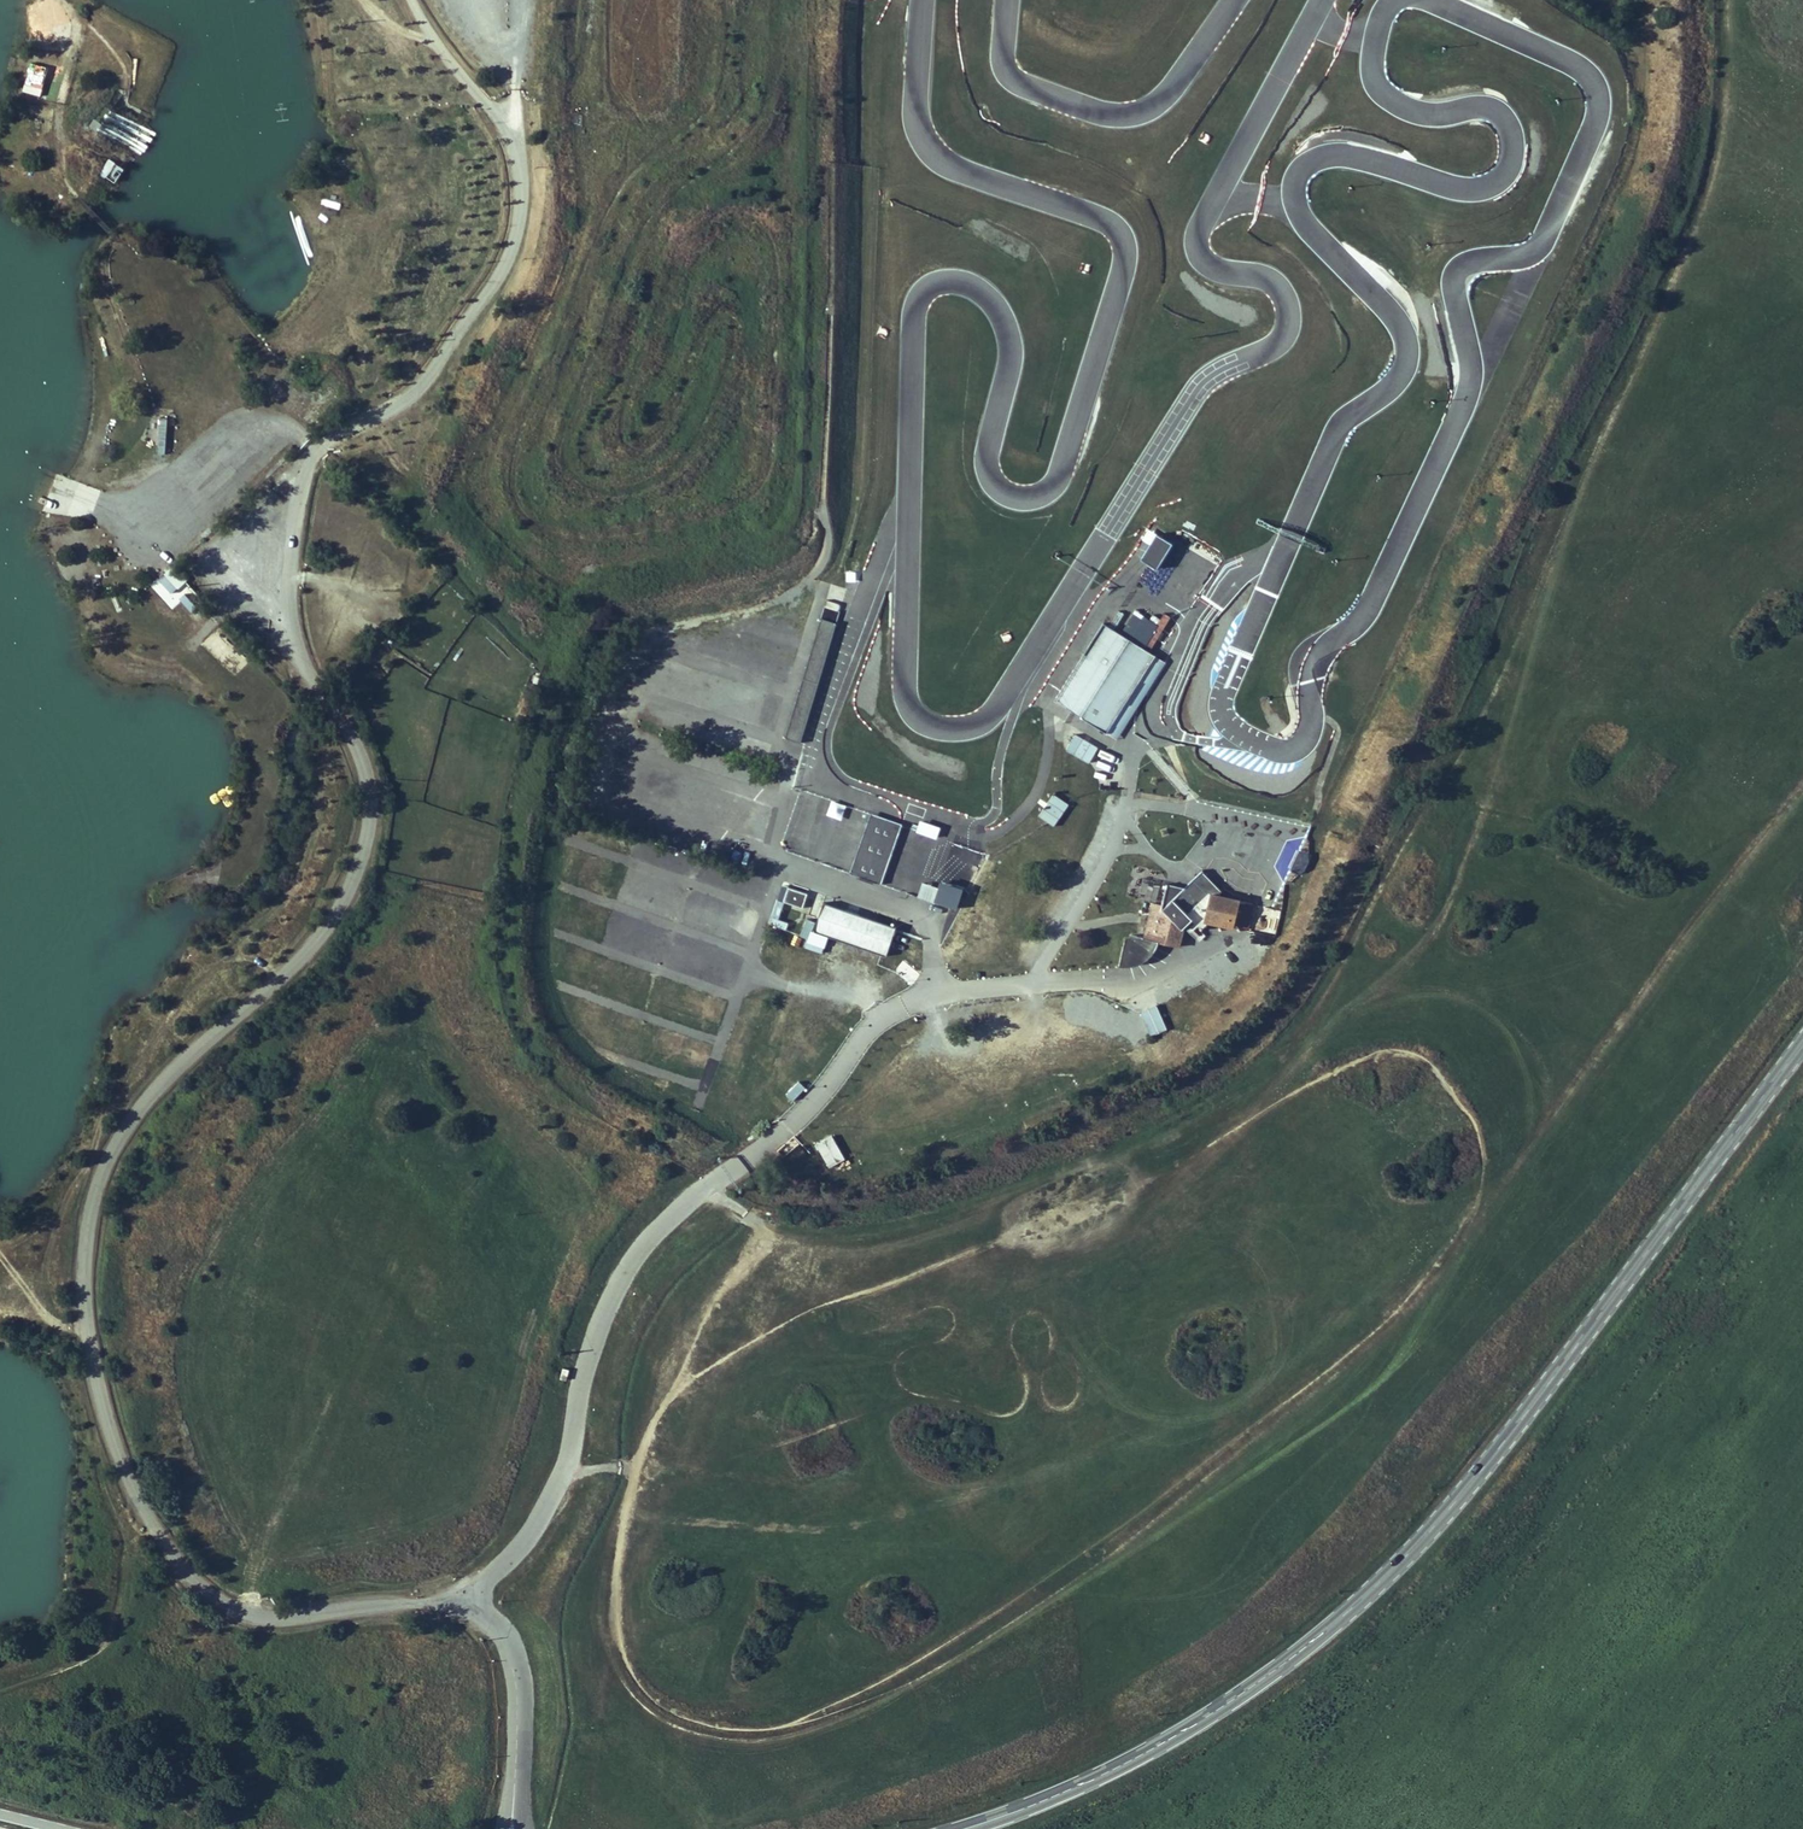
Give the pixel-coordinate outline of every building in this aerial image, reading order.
[(44,87),(47,64),(29,61),(26,85),(44,87)] [(106,158),(101,175),(119,181),(124,164),(106,158)] [(156,452),(165,454),(170,416),(162,415),(156,452)] [(1159,530),(1144,554),(1159,564),(1174,540),(1159,530)] [(173,591),(186,578),(172,564),(159,578),(173,591)] [(1137,609),(1123,632),(1145,646),(1159,623),(1137,609)] [(834,633),(835,619),(821,617),(820,632),(834,633)] [(1105,621),(1056,699),(1107,731),(1157,653),(1145,646),(1123,632),(1105,621)] [(1157,653),(1107,731),(1117,738),(1135,710),(1167,660),(1157,653)] [(764,700),(778,704),(779,697),(766,694),(764,700)] [(736,703),(733,718),(743,720),(745,705),(736,703)] [(666,708),(662,722),(671,725),(676,711),(666,708)] [(830,799),(826,813),(842,817),(845,803),(830,799)] [(851,872),(882,883),(904,823),(872,812),(851,872)] [(956,844),(948,862),(972,872),(980,853),(956,844)] [(1120,964),(1135,963),(1147,957),(1156,948),(1161,938),(1180,946),(1185,924),(1193,917),(1202,928),(1211,921),(1216,926),(1222,923),(1275,934),(1281,911),(1252,904),(1241,898),(1241,895),(1222,891),(1203,870),(1185,886),(1168,882),(1164,903),(1153,901),(1145,936),(1128,934),(1120,964)] [(936,898),(958,905),(964,886),(942,879),(936,898)] [(787,883),(781,895),(801,904),(806,891),(787,883)] [(777,900),(772,916),(777,918),(782,901),(777,900)] [(897,925),(825,900),(816,929),(887,953),(897,925)] [(1139,1010),(1149,1036),(1167,1030),(1158,1003),(1139,1010)] [(751,1039),(751,1029),(732,1029),(732,1039),(751,1039)] [(1022,1085),(1027,1096),(1031,1095),(1023,1076),(1010,1081),(1013,1089),(1022,1085)] [(798,1079),(785,1094),(793,1101),(806,1086),(798,1079)] [(749,1087),(743,1104),(758,1110),(765,1093),(749,1087)] [(733,1117),(750,1122),(753,1113),(735,1108),(733,1117)] [(931,1126),(912,1133),(915,1141),(935,1134),(931,1126)]
